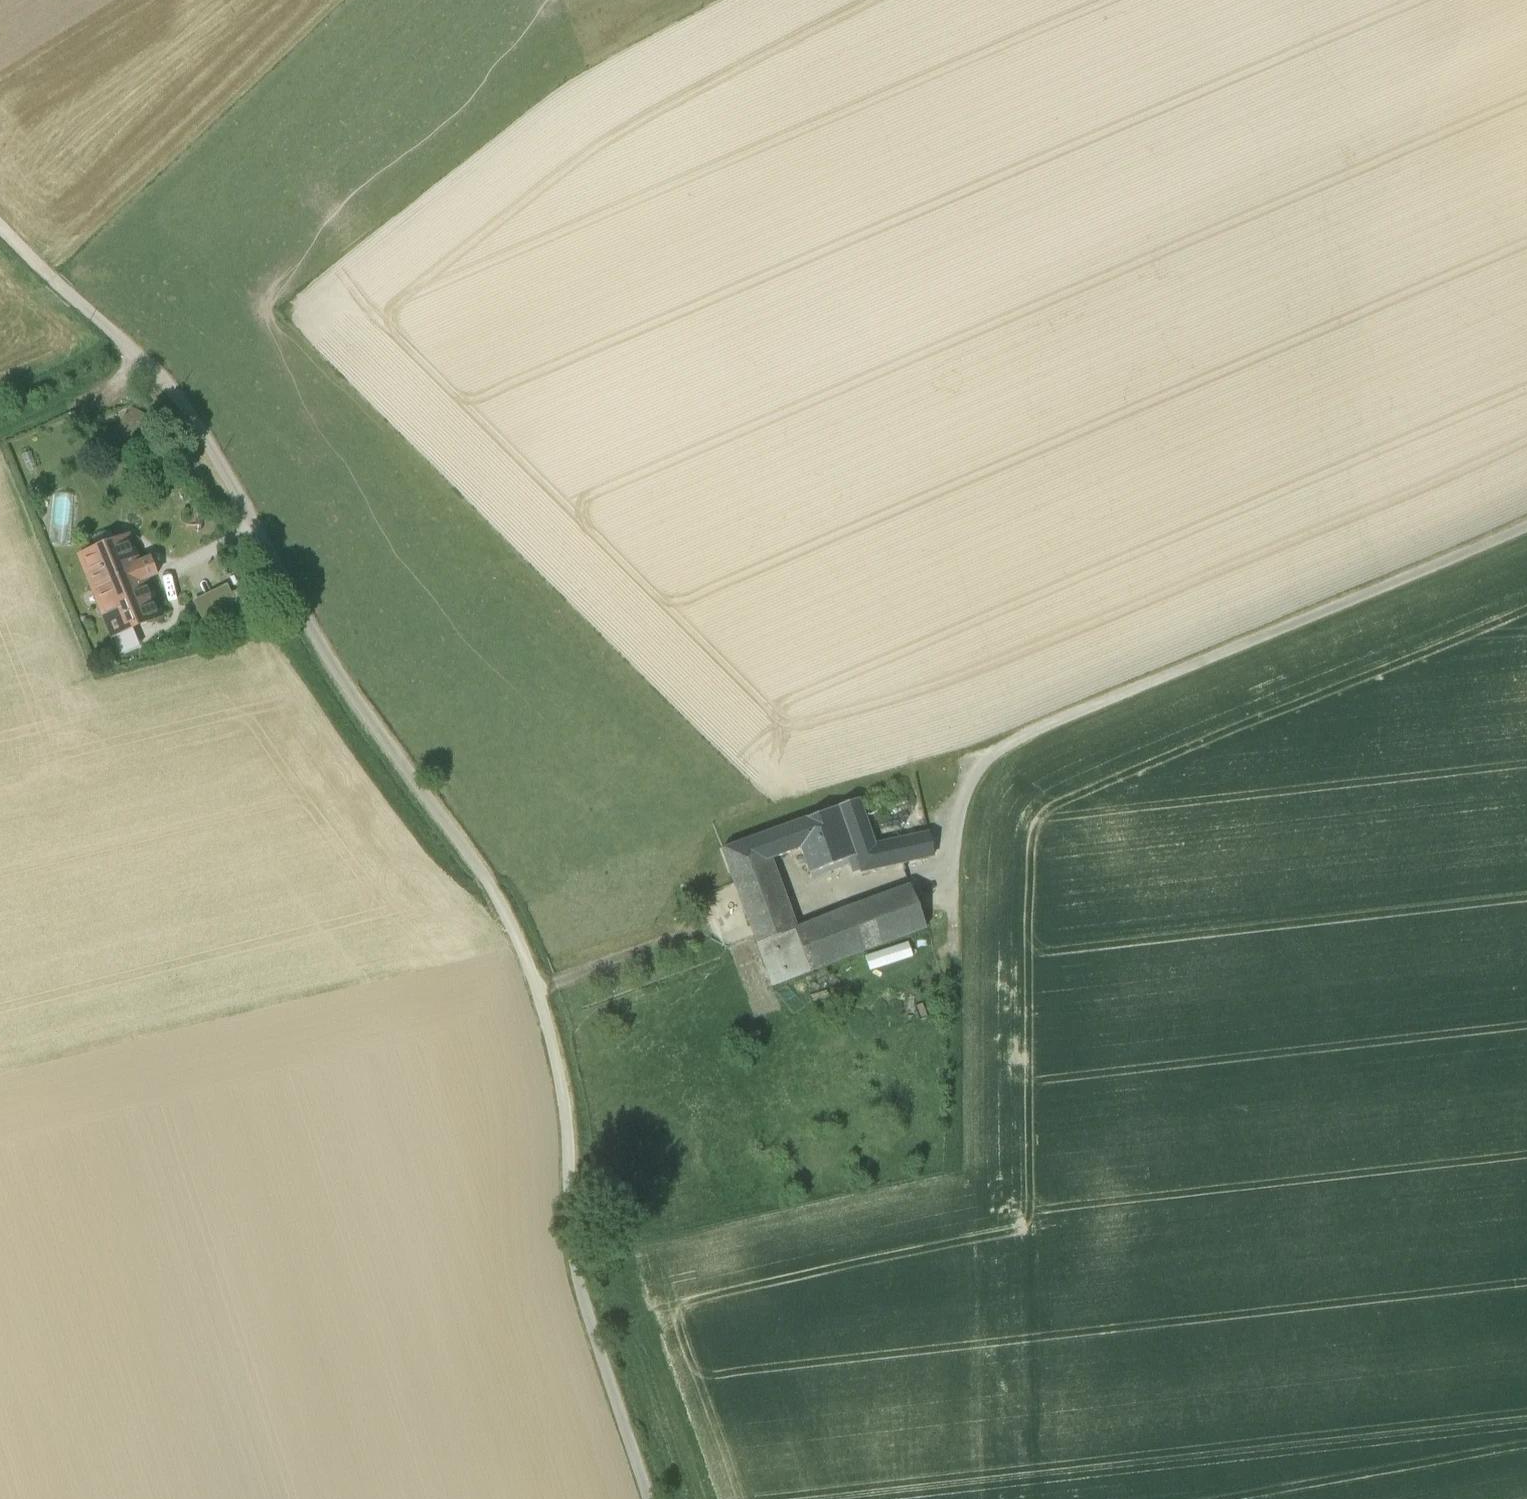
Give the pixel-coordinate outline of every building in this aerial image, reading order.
[(80,557),(113,637),(161,617),(145,580),(157,575),(151,559),(139,564),(128,537),(80,557)] [(193,601),(203,622),(232,609),(223,588),(193,601)] [(855,856),(860,872),(933,857),(928,834),(898,840),(874,845),(859,800),(828,811),(828,812),(818,816),(836,864),(855,856)] [(801,848),(810,874),(836,864),(818,816),(810,819),(809,818),(763,835),(772,859),(801,848)] [(722,850),(744,909),(781,896),(768,860),(772,859),(763,835),(722,850)] [(910,886),(794,930),(810,973),(926,928),(910,886)] [(744,909),(750,925),(787,911),(781,896),(744,909)] [(750,925),(758,946),(794,930),(787,911),(750,925)] [(772,987),(810,973),(794,930),(758,946),(772,987)] [(870,969),(916,955),(911,941),(865,955),(870,969)]
